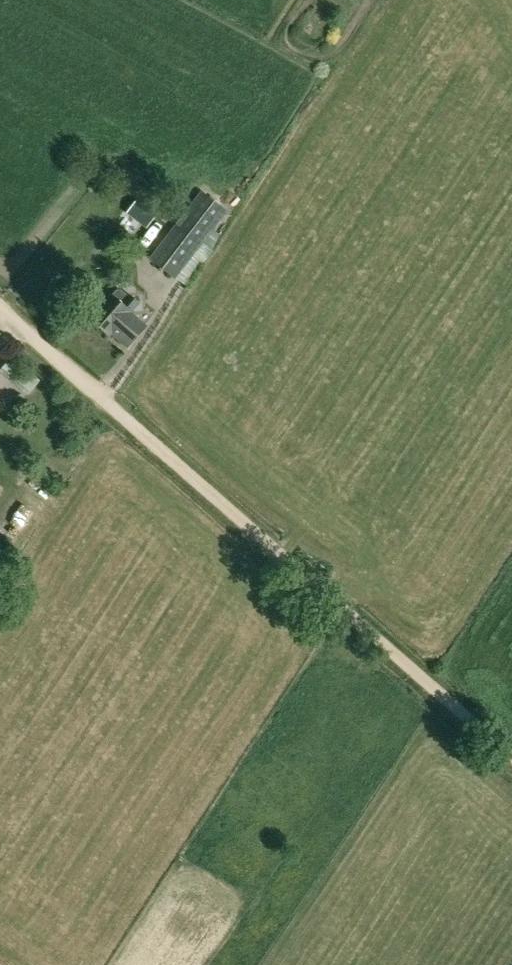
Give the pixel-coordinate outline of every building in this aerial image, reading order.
[(201,191),(149,260),(175,280),(176,279),(185,287),(213,252),(203,244),(227,211),(201,191)] [(156,215),(136,200),(127,213),(146,228),(156,215)] [(128,348),(146,327),(131,314),(139,304),(130,295),(128,297),(121,291),(115,291),(111,296),(111,295),(90,320),(109,337),(112,334),(128,348)] [(38,381),(11,356),(0,368),(27,393),(38,381)]
